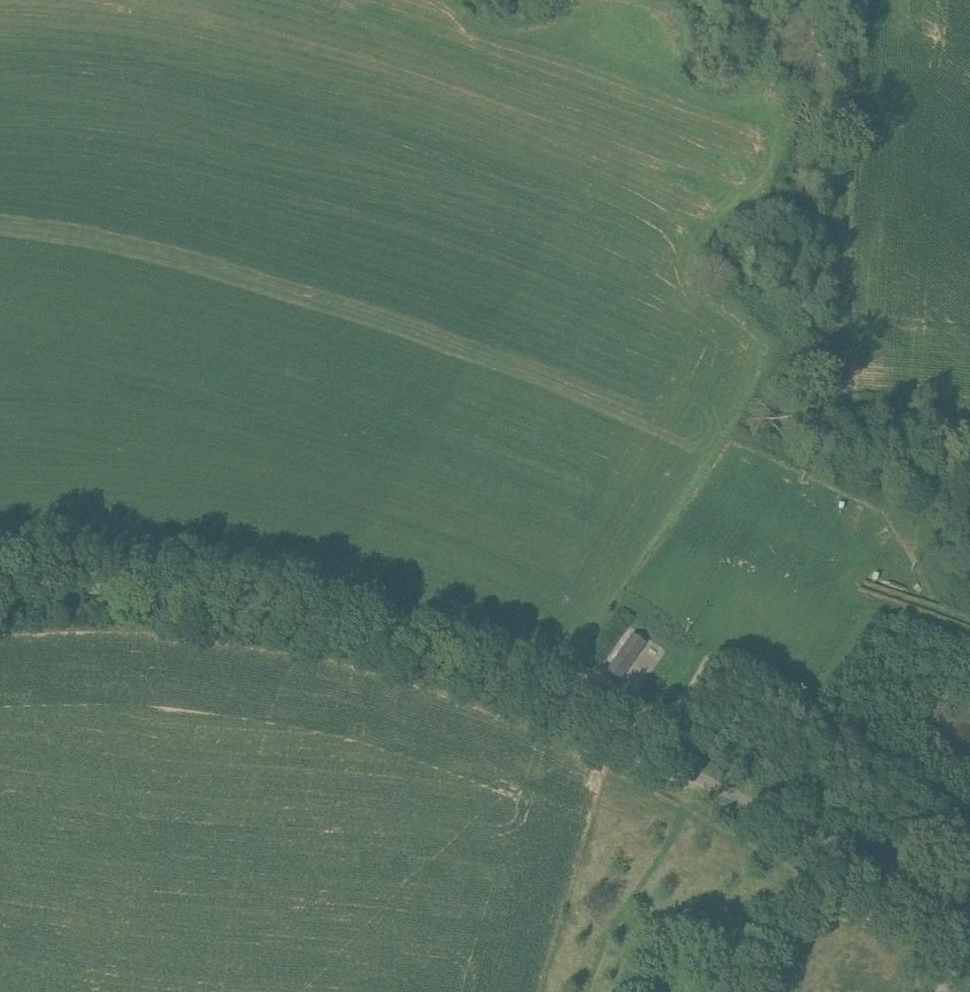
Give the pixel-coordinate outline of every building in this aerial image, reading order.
[(645,644),(632,635),(608,671),(620,679),(645,644)]
